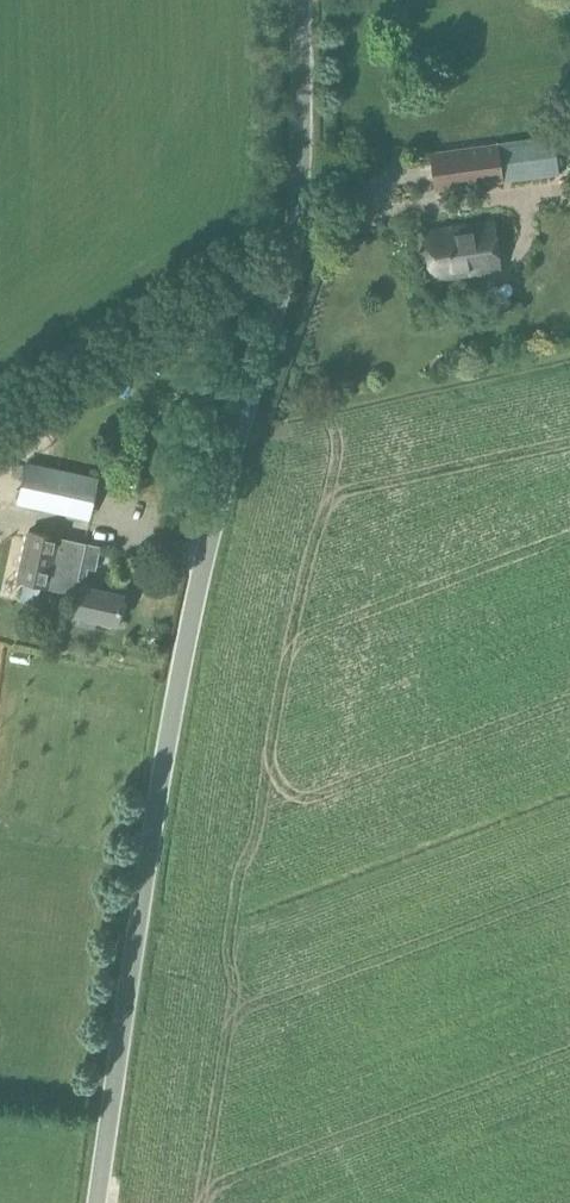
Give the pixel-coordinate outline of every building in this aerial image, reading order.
[(498,142),(431,151),(436,191),(502,182),(560,174),(555,134),(498,142)] [(499,269),(493,222),(427,231),(433,278),(499,269)] [(89,517),(97,477),(27,462),(18,501),(89,517)] [(120,530),(124,517),(107,512),(103,525),(120,530)] [(86,545),(75,542),(30,532),(19,581),(64,590),(75,593),(75,592),(81,593),(77,614),(117,622),(123,593),(101,589),(101,585),(78,580),(86,545)]
